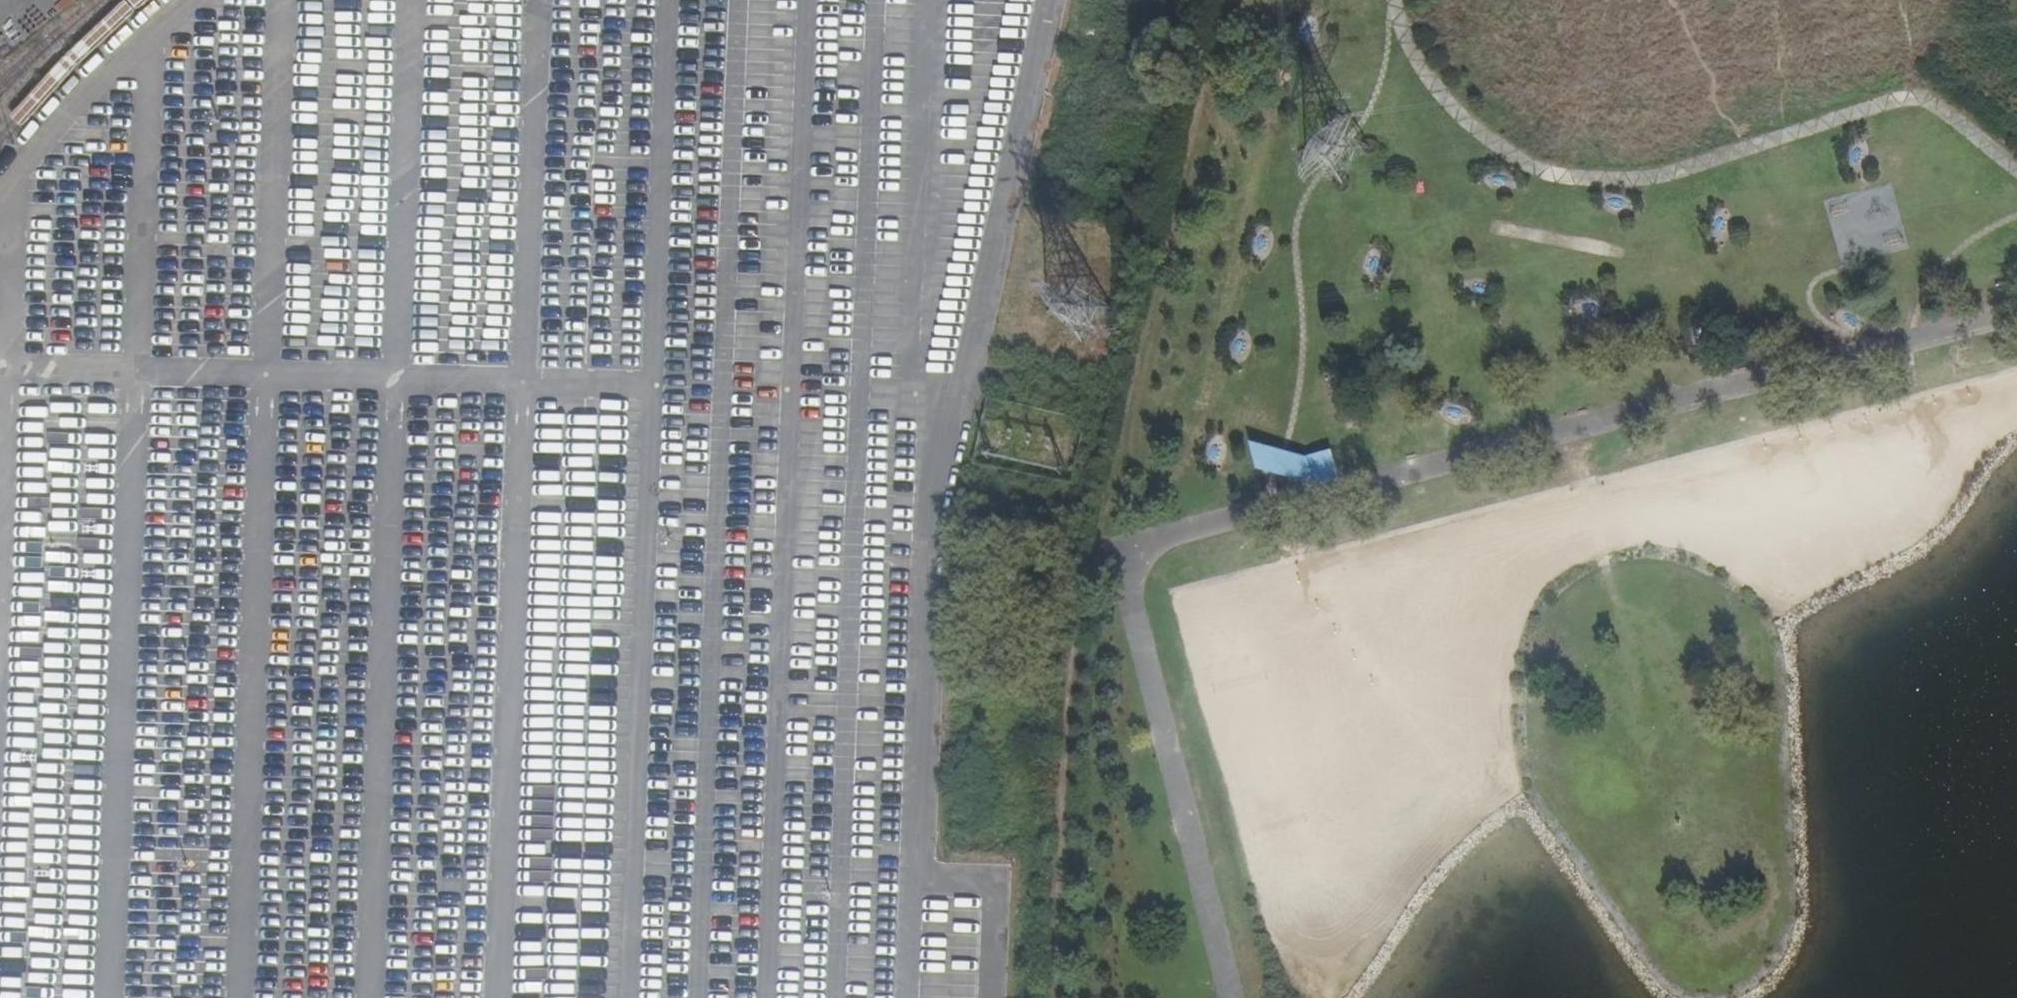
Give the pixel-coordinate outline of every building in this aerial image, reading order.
[(1890,184),(1827,202),(1834,228),(1853,223),(1858,239),(1880,233),(1879,230),(1901,224),(1890,184)] [(1312,486),(1306,458),(1254,445),(1260,472),(1312,486)] [(1332,451),(1306,458),(1312,486),(1313,488),(1341,481),(1332,451)]
